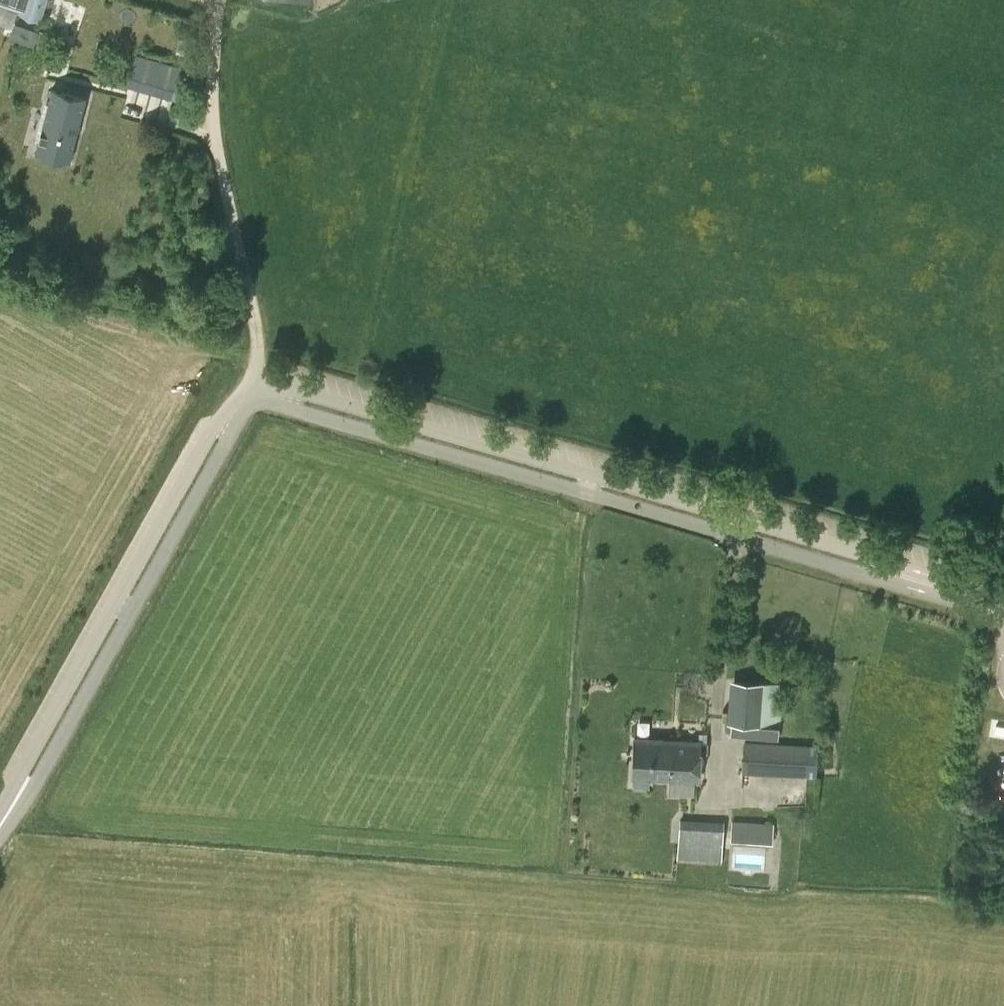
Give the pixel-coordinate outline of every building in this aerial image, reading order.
[(19,12),(40,19),(46,0),(0,0),(22,8),(21,12),(19,11),(19,12)] [(183,68),(136,55),(129,83),(176,96),(183,68)] [(53,89),(53,87),(52,87),(35,152),(37,152),(39,145),(70,153),(68,160),(70,161),(86,96),(85,95),(85,97),(53,89)] [(729,736),(778,740),(783,683),(730,679),(726,723),(731,723),(729,736)] [(632,786),(649,787),(650,778),(698,780),(700,752),(707,753),(707,743),(700,743),(700,740),(634,737),(632,777),(633,777),(632,786)] [(743,741),(742,774),(816,777),(817,745),(743,741)] [(774,823),(731,821),(730,841),(772,843),(774,823)] [(719,859),(721,827),(680,825),(679,857),(719,859)] [(734,868),(764,869),(765,846),(735,845),(734,868)]
